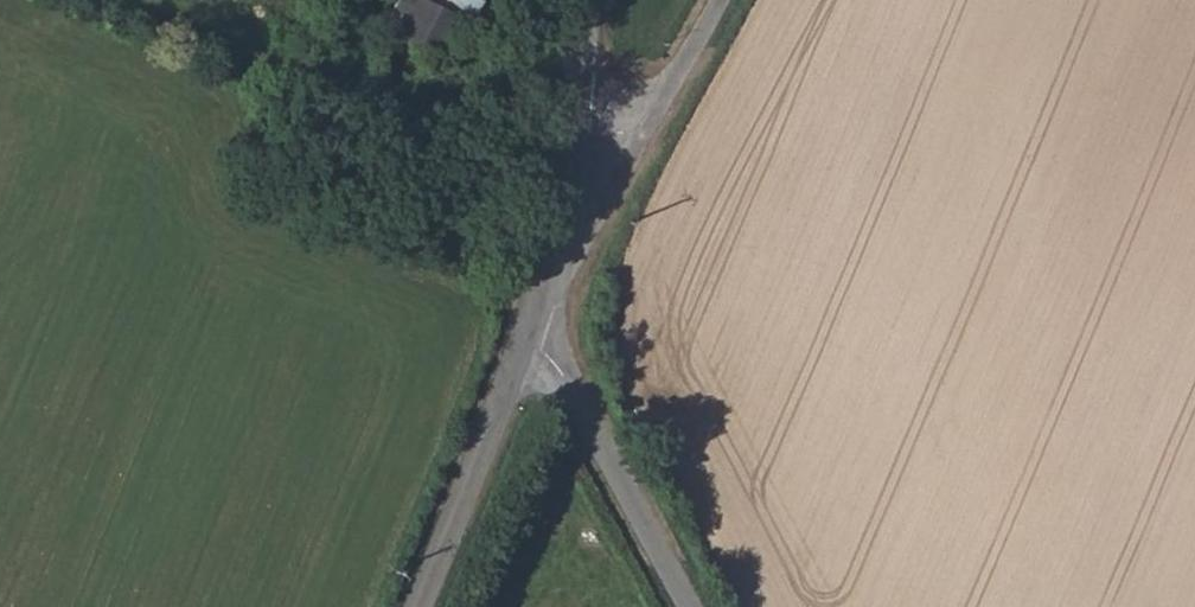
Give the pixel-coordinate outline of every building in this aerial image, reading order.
[(380,30),(447,63),(478,0),(395,0),(380,30)]
